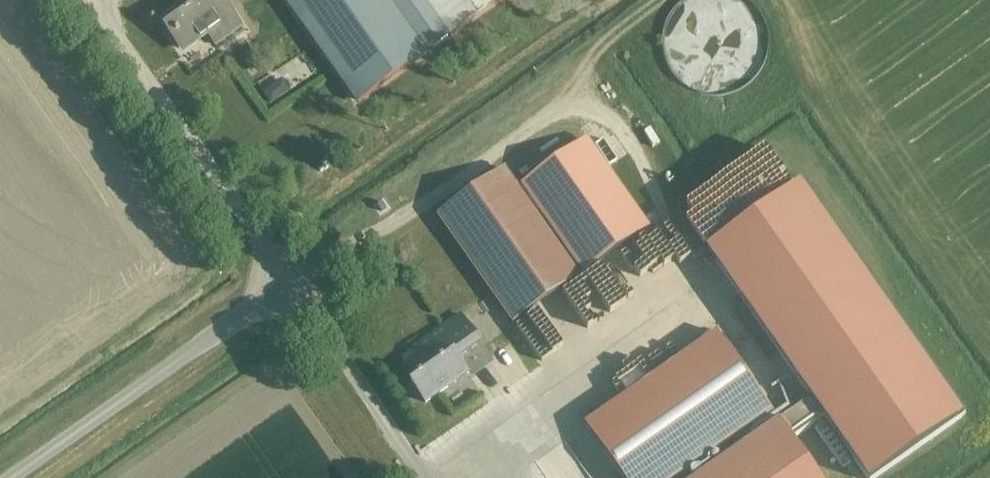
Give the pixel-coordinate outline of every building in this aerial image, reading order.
[(243,26),(227,3),(213,13),(203,0),(184,0),(158,18),(172,38),(175,35),(185,49),(207,34),(216,45),(243,26)] [(358,101),(424,54),(386,0),(287,0),(358,101)] [(450,36),(501,0),(424,0),(450,36)] [(648,225),(589,141),(523,187),(582,272),(648,225)] [(578,274),(505,169),(439,216),(512,321),(578,274)] [(707,250),(811,398),(823,414),(868,477),(875,477),(962,417),(799,186),(707,250)] [(415,378),(411,381),(425,402),(456,381),(452,376),(465,368),(456,356),(478,340),(460,315),(401,356),(415,378)] [(612,463),(622,477),(678,477),(772,412),(716,333),(585,425),(612,463)] [(480,361),(460,378),(474,393),(493,376),(480,361)] [(811,398),(779,422),(789,435),(823,414),(811,398)] [(699,477),(819,477),(789,435),(779,422),(699,477)] [(828,429),(820,435),(843,467),(851,461),(828,429)]
